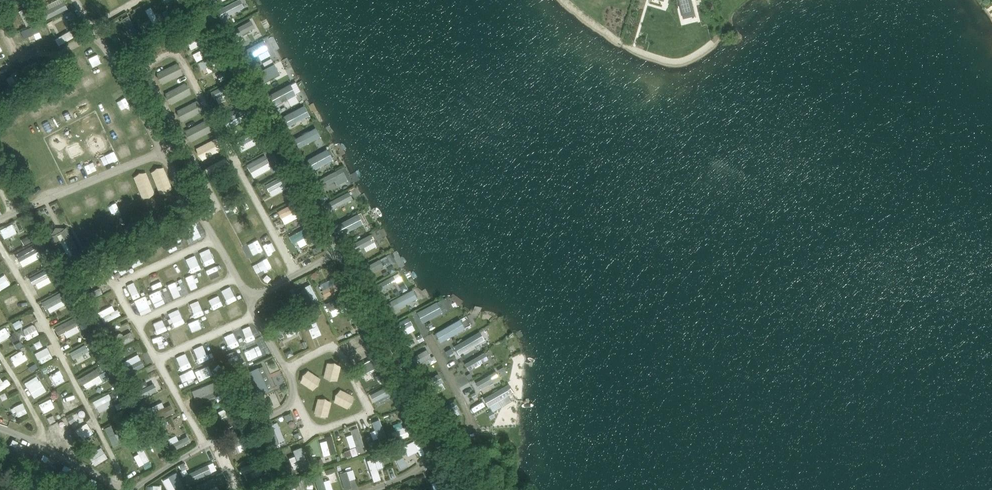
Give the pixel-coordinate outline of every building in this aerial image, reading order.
[(43,5),(49,17),(68,9),(63,0),(55,0),(43,5)] [(97,3),(101,12),(111,8),(108,0),(104,0),(97,3)] [(221,19),(243,8),(240,0),(236,0),(217,9),(221,19)] [(685,17),(696,14),(692,0),(681,0),(685,17)] [(144,9),(151,21),(157,18),(151,6),(144,9)] [(129,34),(136,30),(130,19),(123,23),(129,34)] [(274,60),(283,56),(275,35),(264,40),(270,56),(272,55),(274,60)] [(258,54),(260,59),(269,56),(264,41),(247,47),(251,57),(258,54)] [(199,50),(192,53),(196,61),(203,57),(199,50)] [(259,84),(287,72),(282,60),(254,72),(259,84)] [(160,85),(183,75),(178,62),(155,72),(160,85)] [(226,71),(217,75),(221,81),(229,77),(226,71)] [(292,105),(299,102),(294,94),(300,91),(295,81),(269,94),(274,105),(288,98),(292,105)] [(168,102),(191,96),(187,84),(165,90),(168,102)] [(211,91),(216,102),(229,97),(224,85),(211,91)] [(197,99),(176,110),(182,122),(204,111),(197,99)] [(102,120),(115,116),(112,108),(99,112),(102,120)] [(189,140),(211,133),(207,122),(185,129),(189,140)] [(129,139),(138,135),(134,126),(125,130),(129,139)] [(295,150),(320,136),(315,127),(290,141),(295,150)] [(5,146),(17,140),(14,133),(2,138),(5,146)] [(10,152),(14,160),(25,154),(21,146),(10,152)] [(275,173),(280,170),(276,164),(271,166),(272,168),(275,173)] [(163,165),(150,171),(160,194),(173,189),(163,165)] [(133,176),(143,199),(156,194),(145,170),(133,176)] [(271,196),(286,188),(280,176),(265,185),(271,196)] [(130,178),(121,183),(127,197),(137,193),(130,178)] [(349,192),(324,202),(328,211),(353,201),(349,192)] [(83,199),(86,210),(95,207),(91,196),(83,199)] [(132,197),(123,201),(130,215),(139,210),(132,197)] [(66,214),(80,211),(77,202),(64,206),(66,214)] [(290,204),(277,211),(284,224),(297,217),(290,204)] [(337,236),(362,225),(358,215),(333,225),(337,236)] [(73,225),(77,233),(87,227),(83,219),(73,225)] [(13,223),(0,229),(5,238),(17,232),(13,223)] [(49,237),(64,265),(68,263),(71,267),(81,262),(79,257),(82,256),(67,227),(65,228),(55,228),(51,236),(49,237)] [(91,228),(78,234),(82,243),(95,237),(91,228)] [(297,233),(290,235),(292,242),(299,240),(297,233)] [(352,258),(377,246),(371,234),(346,246),(352,258)] [(29,235),(21,240),(24,245),(32,241),(29,235)] [(248,255),(263,250),(259,239),(244,244),(248,255)] [(36,243),(15,251),(20,265),(41,257),(36,243)] [(200,251),(205,265),(215,261),(210,248),(200,251)] [(269,256),(273,265),(280,262),(277,253),(269,256)] [(192,273),(201,268),(194,254),(185,258),(192,273)] [(257,273),(272,265),(267,257),(253,266),(257,273)] [(380,258),(363,265),(367,274),(384,266),(380,258)] [(210,283),(219,278),(212,264),(203,269),(210,283)] [(171,281),(182,276),(178,266),(166,271),(171,281)] [(32,284),(35,282),(38,288),(47,283),(42,271),(29,277),(32,284)] [(383,294),(404,283),(398,272),(377,283),(383,294)] [(0,277),(6,287),(14,282),(9,273),(0,277)] [(150,280),(154,289),(163,285),(159,275),(150,280)] [(185,278),(190,290),(198,287),(193,275),(185,278)] [(58,279),(54,281),(58,288),(62,286),(58,279)] [(336,292),(331,279),(319,283),(325,297),(336,292)] [(133,282),(126,285),(133,300),(140,296),(133,282)] [(310,303),(317,301),(311,283),(305,285),(310,303)] [(159,299),(167,296),(163,287),(155,291),(159,299)] [(391,310),(417,300),(413,290),(387,300),(391,310)] [(228,303),(236,299),(232,291),(224,295),(228,303)] [(219,294),(208,298),(212,308),(223,304),(219,294)] [(42,301),(48,313),(60,307),(53,295),(42,301)] [(133,302),(137,311),(147,306),(142,297),(133,302)] [(19,299),(7,304),(12,315),(24,309),(19,299)] [(227,306),(232,315),(240,310),(235,301),(227,306)] [(437,302),(417,313),(422,323),(443,313),(437,302)] [(98,311),(103,322),(119,316),(115,304),(98,311)] [(190,316),(199,313),(196,306),(187,309),(190,316)] [(206,314),(213,327),(222,322),(216,309),(206,314)] [(168,318),(172,327),(182,322),(178,314),(168,318)] [(409,316),(393,324),(399,337),(415,329),(409,316)] [(200,317),(196,319),(201,327),(205,325),(200,317)] [(64,332),(66,337),(79,332),(74,318),(54,325),(58,335),(64,332)] [(153,322),(157,334),(167,330),(162,318),(153,322)] [(189,321),(192,331),(199,328),(196,319),(189,321)] [(459,319),(434,331),(439,341),(464,329),(459,319)] [(19,320),(13,324),(16,330),(23,326),(19,320)] [(317,323),(307,327),(312,338),(322,335),(317,323)] [(23,329),(28,339),(39,334),(34,324),(23,329)] [(172,328),(174,339),(185,336),(183,325),(172,328)] [(286,336),(298,332),(296,326),(284,330),(286,336)] [(236,333),(242,344),(251,339),(246,328),(236,333)] [(224,334),(228,349),(239,346),(234,330),(224,334)] [(453,344),(458,353),(484,340),(480,331),(453,344)] [(116,343),(134,340),(132,332),(115,335),(116,343)] [(283,340),(288,349),(304,340),(299,332),(283,340)] [(160,348),(170,344),(167,333),(156,337),(160,348)] [(249,358),(262,353),(258,343),(245,348),(249,358)] [(202,345),(192,349),(198,363),(208,359),(202,345)] [(428,359),(430,363),(436,360),(429,346),(410,355),(415,365),(428,359)] [(49,347),(36,352),(40,363),(53,358),(49,347)] [(233,353),(238,362),(247,358),(242,349),(233,353)] [(24,350),(10,356),(15,366),(28,359),(24,350)] [(181,370),(192,365),(186,352),(176,356),(181,370)] [(484,352),(464,362),(467,370),(488,360),(484,352)] [(138,354),(119,363),(131,388),(139,384),(133,372),(144,366),(138,354)] [(339,379),(339,363),(325,362),(324,379),(339,379)] [(208,363),(194,369),(199,381),(213,374),(208,363)] [(503,366),(498,369),(502,376),(507,374),(503,366)] [(86,390),(107,378),(104,372),(99,375),(95,368),(79,378),(86,390)] [(258,368),(242,375),(253,398),(269,391),(258,368)] [(313,390),(321,378),(306,369),(298,381),(313,390)] [(60,370),(49,375),(55,385),(65,380),(60,370)] [(479,389),(499,379),(494,370),(475,381),(479,389)] [(431,396),(446,389),(438,373),(423,380),(431,396)] [(194,374),(188,377),(190,383),(197,381),(194,374)] [(0,379),(0,391),(11,384),(6,375),(0,379)] [(40,375),(26,381),(33,397),(46,392),(40,375)] [(158,379),(132,387),(136,399),(162,391),(158,379)] [(193,390),(198,403),(216,396),(210,383),(193,390)] [(482,397),(487,405),(513,391),(509,383),(482,397)] [(333,402),(349,407),(353,394),(337,389),(333,402)] [(270,411),(282,402),(274,390),(261,399),(270,411)] [(70,392),(61,397),(69,412),(78,407),(70,392)] [(92,401),(98,412),(114,405),(109,393),(92,401)] [(498,398),(501,405),(511,401),(509,394),(498,398)] [(253,400),(256,407),(262,404),(259,397),(253,400)] [(318,397),(313,413),(326,417),(331,401),(318,397)] [(45,414),(56,408),(50,398),(39,404),(45,414)] [(438,406),(445,420),(461,413),(455,399),(438,406)] [(83,408),(77,411),(80,417),(86,414),(83,408)] [(163,409),(153,411),(155,420),(165,418),(163,409)] [(413,417),(411,410),(402,413),(405,420),(413,417)] [(67,418),(70,423),(71,424),(75,421),(72,415),(67,418)] [(215,423),(219,432),(230,427),(226,418),(215,423)] [(380,418),(371,421),(373,430),(370,430),(372,438),(384,435),(380,418)] [(273,444),(285,440),(278,421),(266,425),(273,444)] [(57,441),(70,433),(62,422),(50,431),(57,441)] [(87,422),(76,429),(82,439),(94,432),(87,422)] [(398,440),(406,436),(401,427),(394,431),(398,440)] [(167,439),(169,444),(181,439),(178,434),(167,439)] [(330,454),(336,453),(333,435),(327,436),(330,454)] [(172,450),(187,443),(185,438),(170,444),(172,450)] [(327,440),(320,441),(322,454),(329,453),(327,440)] [(413,441),(398,448),(401,455),(406,452),(408,455),(418,450),(413,441)] [(141,443),(135,446),(138,454),(134,456),(138,465),(149,460),(141,443)] [(88,454),(94,465),(108,457),(101,446),(88,454)] [(294,455),(288,457),(293,470),(308,464),(301,446),(292,449),(294,455)] [(375,458),(367,460),(371,481),(379,480),(375,458)] [(322,459),(315,461),(317,467),(324,465),(322,459)] [(149,461),(143,465),(145,470),(152,466),(149,461)] [(180,464),(187,482),(217,470),(213,461),(188,471),(184,462),(180,464)] [(351,489),(350,479),(355,478),(353,469),(341,471),(344,489),(351,489)] [(168,489),(175,489),(176,489),(186,489),(176,471),(162,478),(168,489)] [(302,483),(310,481),(308,475),(300,477),(302,483)] [(219,488),(214,477),(193,486),(195,489),(215,489),(219,488)] [(318,489),(333,489),(329,477),(315,481),(318,489)]
